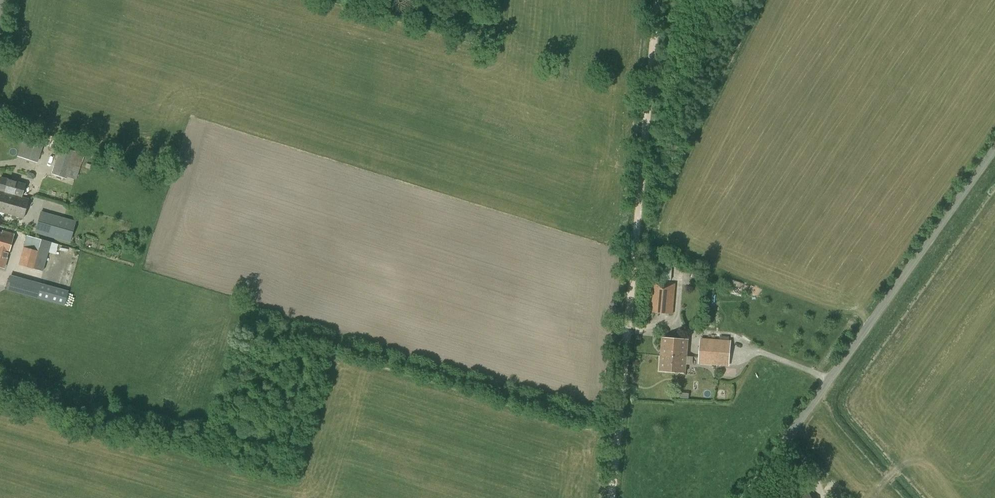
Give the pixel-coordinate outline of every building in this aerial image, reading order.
[(21,148),(24,150),(22,156),(38,161),(45,140),(26,133),(21,148)] [(61,146),(52,173),(67,178),(67,176),(76,179),(84,154),(61,146)] [(9,195),(8,196),(11,197),(10,199),(12,200),(12,203),(22,206),(24,199),(29,200),(29,199),(22,197),(25,184),(0,177),(0,178),(0,192),(9,195)] [(23,219),(29,200),(24,199),(22,206),(12,203),(12,200),(10,199),(11,197),(8,196),(9,195),(0,192),(0,212),(23,219)] [(35,232),(69,243),(75,221),(41,211),(35,232)] [(4,268),(8,253),(13,234),(3,231),(3,233),(0,233),(0,267),(4,268)] [(19,265),(42,272),(51,242),(27,235),(19,265)] [(661,264),(660,279),(671,280),(673,265),(661,264)] [(10,275),(6,290),(64,306),(71,279),(62,276),(59,289),(10,275)] [(651,312),(674,314),(676,283),(653,281),(651,312)] [(662,337),(661,356),(666,357),(666,356),(679,357),(687,358),(689,339),(662,337)] [(692,363),(730,365),(731,340),(694,337),(692,363)] [(666,357),(661,356),(659,370),(686,372),(687,358),(679,357),(666,356),(666,357)]
